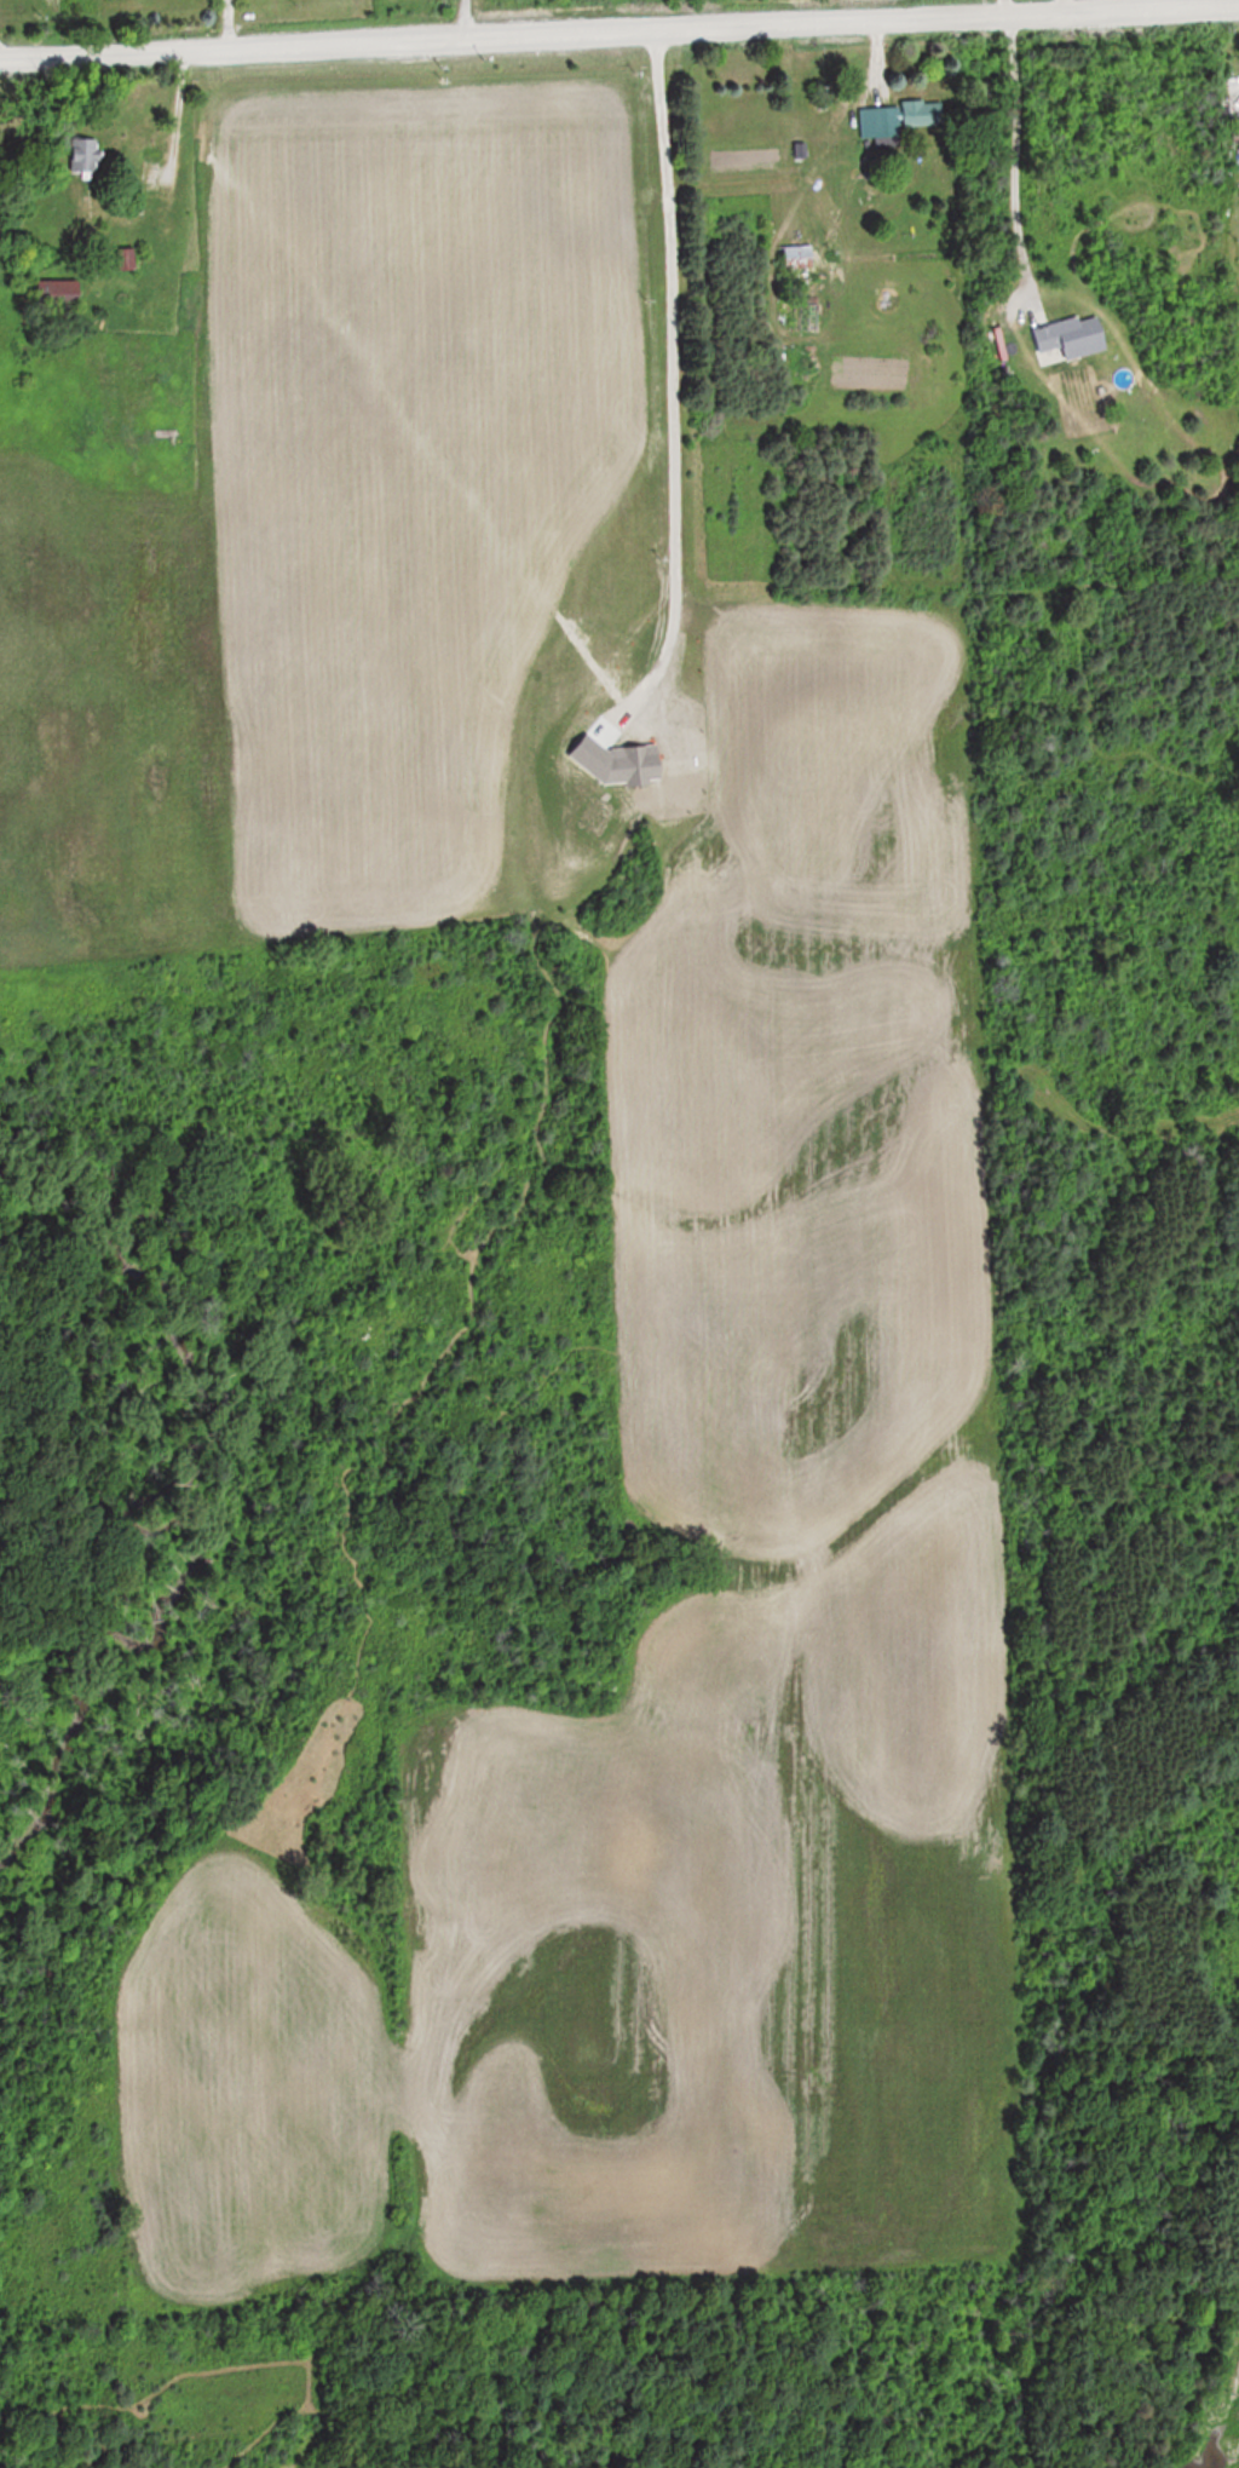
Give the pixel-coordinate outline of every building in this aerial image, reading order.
[(1238,114),(1238,77),(1218,77),(1218,114),(1238,114)] [(861,106),(863,141),(876,140),(876,149),(902,147),(901,132),(939,129),(938,102),(861,106)] [(100,137),(72,137),(72,176),(100,176),(100,137)] [(816,267),(816,246),(784,246),(784,267),(816,267)] [(82,306),(82,280),(36,281),(36,306),(82,306)] [(1109,350),(1102,317),(1081,321),(1080,318),(1035,328),(1041,354),(1064,349),(1066,360),(1109,350)]
